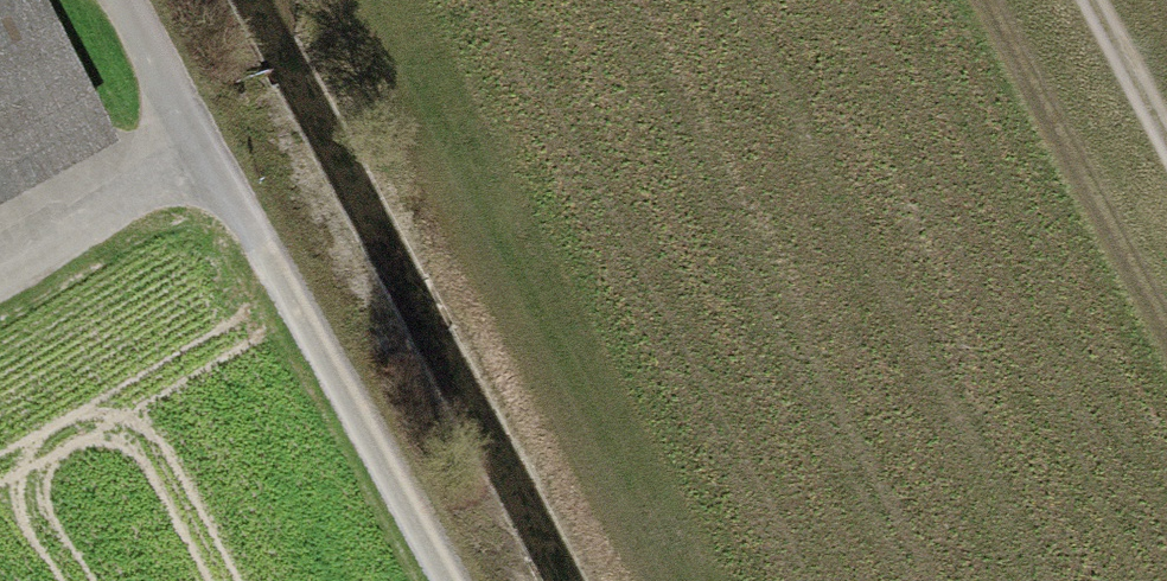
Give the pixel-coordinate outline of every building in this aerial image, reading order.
[(99,107),(43,0),(0,0),(0,159),(99,107)]
